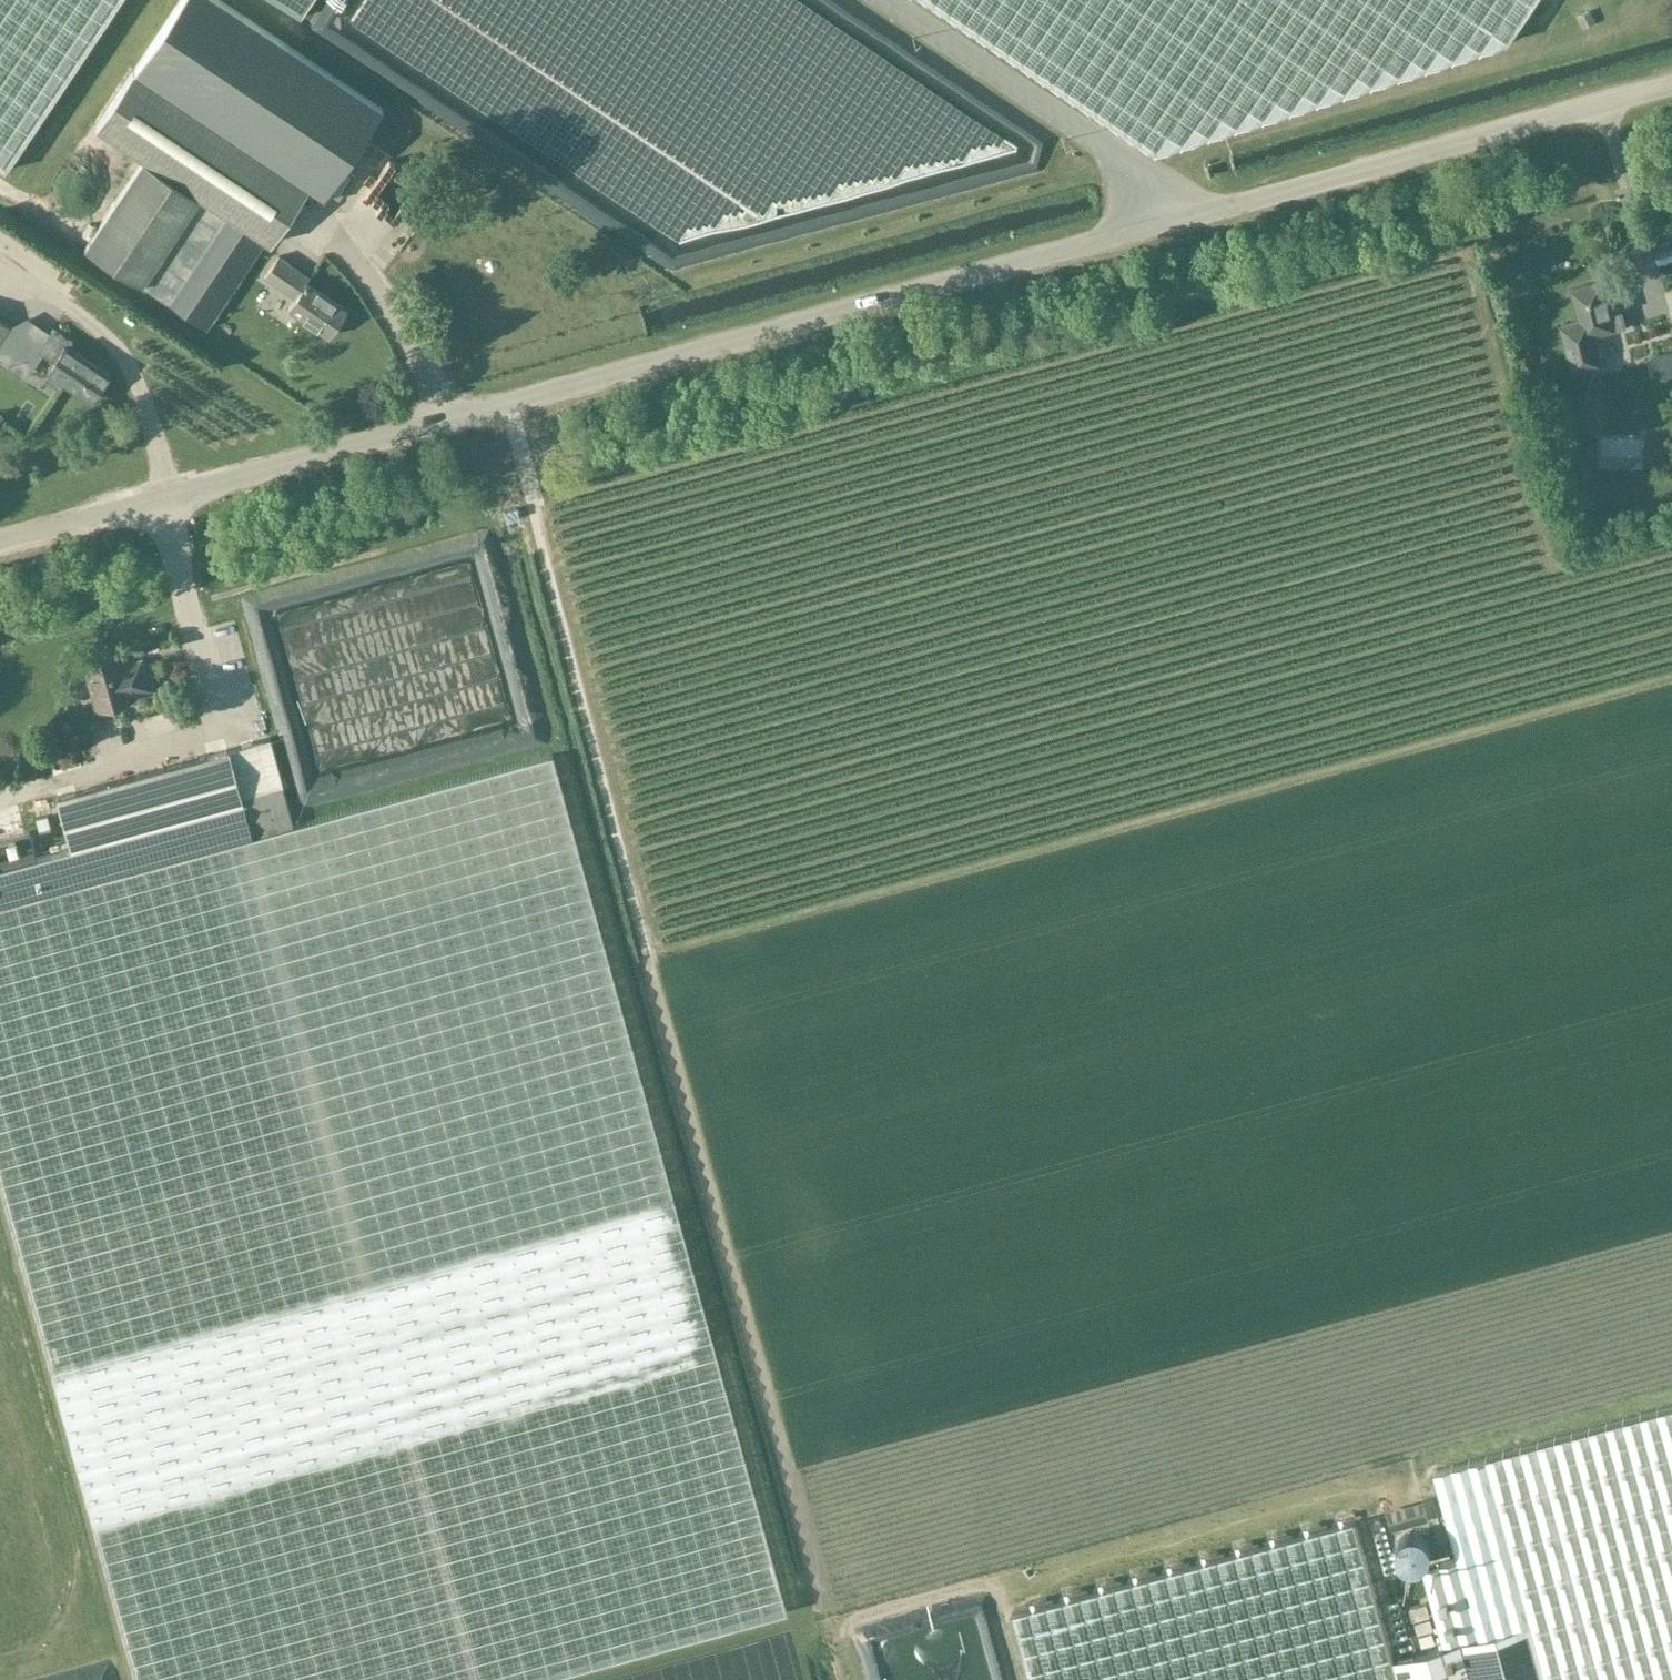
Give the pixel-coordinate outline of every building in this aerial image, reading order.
[(7,172),(122,0),(0,0),(0,167),(7,172)] [(381,109),(215,0),(179,0),(93,129),(142,161),(83,250),(139,287),(205,330),(264,241),(269,244),(305,189),(313,194),(314,192),(323,198),(332,183),(334,184),(328,193),(338,200),(344,190),(354,176),(342,168),(381,109)] [(300,18),(312,0),(274,0),(300,18)] [(1152,151),(1506,40),(1533,0),(928,0),(1152,151)] [(1645,257),(1649,316),(1670,315),(1670,318),(1671,318),(1671,255),(1645,257)] [(345,311),(304,283),(307,277),(277,256),(262,278),(283,292),(293,298),(286,309),(328,337),(345,311)] [(1605,365),(1596,334),(1613,330),(1613,328),(1624,325),(1619,308),(1608,311),(1601,282),(1571,290),(1578,319),(1558,325),(1572,375),(1605,365)] [(11,327),(0,319),(0,342),(11,327)] [(91,402),(108,376),(68,349),(72,343),(53,330),(37,351),(53,363),(46,372),(91,402)] [(1650,349),(1656,371),(1671,367),(1671,352),(1670,344),(1650,349)] [(1636,439),(1600,437),(1599,457),(1617,458),(1618,450),(1636,450),(1636,439)] [(497,509),(506,523),(520,515),(512,501),(497,509)] [(99,708),(135,698),(134,696),(153,690),(149,675),(144,676),(140,662),(121,668),(117,654),(81,664),(86,682),(91,681),(99,708)] [(136,1679),(537,1679),(786,1612),(552,754),(293,825),(270,739),(57,797),(71,849),(0,868),(0,1183),(136,1679)] [(51,829),(49,822),(47,816),(36,819),(40,832),(51,829)] [(1434,1472),(1479,1637),(1393,1660),(1355,1521),(1011,1615),(1029,1679),(1671,1679),(1671,1407),(1434,1472)] [(1399,1542),(1398,1549),(1398,1550),(1400,1556),(1404,1561),(1410,1564),(1417,1565),(1423,1563),(1428,1558),(1431,1554),(1432,1547),(1430,1541),(1426,1535),(1421,1532),(1414,1531),(1407,1532),(1402,1536),(1399,1542)] [(1410,1604),(1411,1621),(1428,1620),(1427,1602),(1410,1604)]
